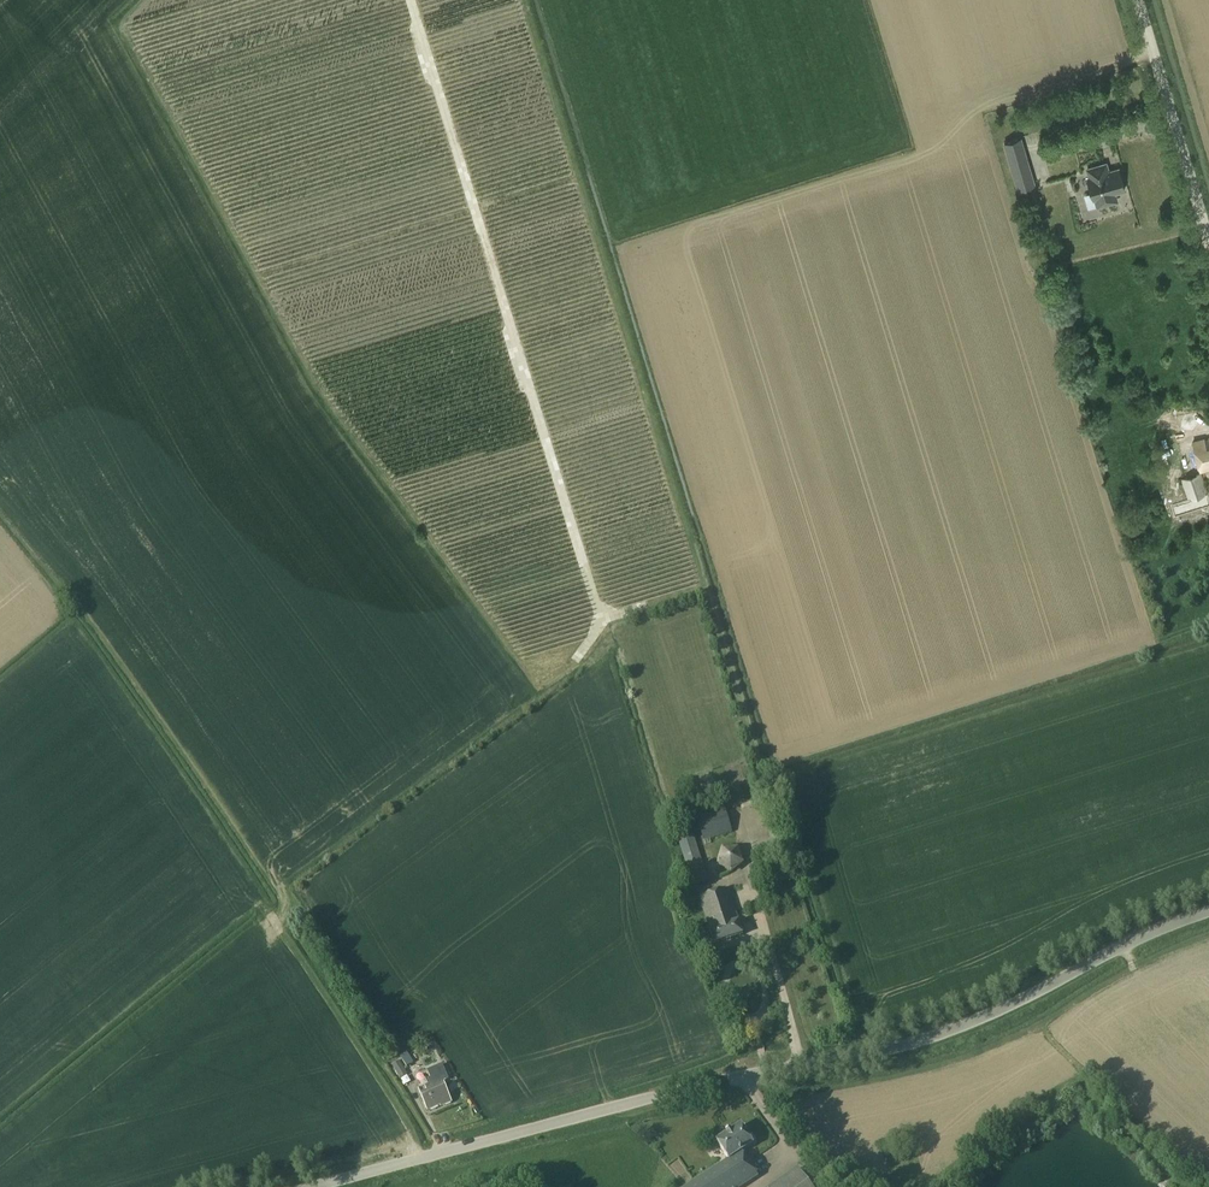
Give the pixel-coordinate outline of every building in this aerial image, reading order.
[(1029,161),(1010,167),(1017,191),(1023,189),(1036,185),(1029,161)] [(1092,192),(1084,195),(1088,208),(1088,209),(1096,207),(1117,201),(1117,199),(1115,193),(1125,190),(1119,169),(1109,172),(1106,164),(1088,170),(1090,178),(1088,178),(1092,192)] [(1194,443),(1201,471),(1208,468),(1208,439),(1194,443)] [(1194,512),(1208,506),(1208,501),(1206,492),(1207,492),(1200,474),(1183,479),(1194,512)] [(704,841),(732,833),(725,808),(696,817),(704,841)] [(694,887),(709,883),(695,834),(679,839),(694,887)] [(720,866),(731,873),(742,865),(738,852),(724,852),(720,866)] [(715,945),(743,935),(729,890),(700,899),(715,945)] [(409,1056),(402,1060),(406,1067),(413,1063),(409,1056)] [(408,1075),(400,1062),(392,1066),(400,1079),(408,1075)] [(452,1102),(443,1082),(448,1080),(442,1065),(427,1072),(430,1079),(428,1080),(429,1085),(425,1087),(426,1091),(420,1094),(428,1111),(444,1104),(445,1105),(452,1102)] [(743,1152),(753,1145),(755,1141),(752,1137),(748,1138),(741,1127),(717,1143),(729,1160),(687,1186),(745,1186),(759,1178),(743,1152)] [(777,1185),(774,1186),(810,1186),(798,1170),(777,1185)]
